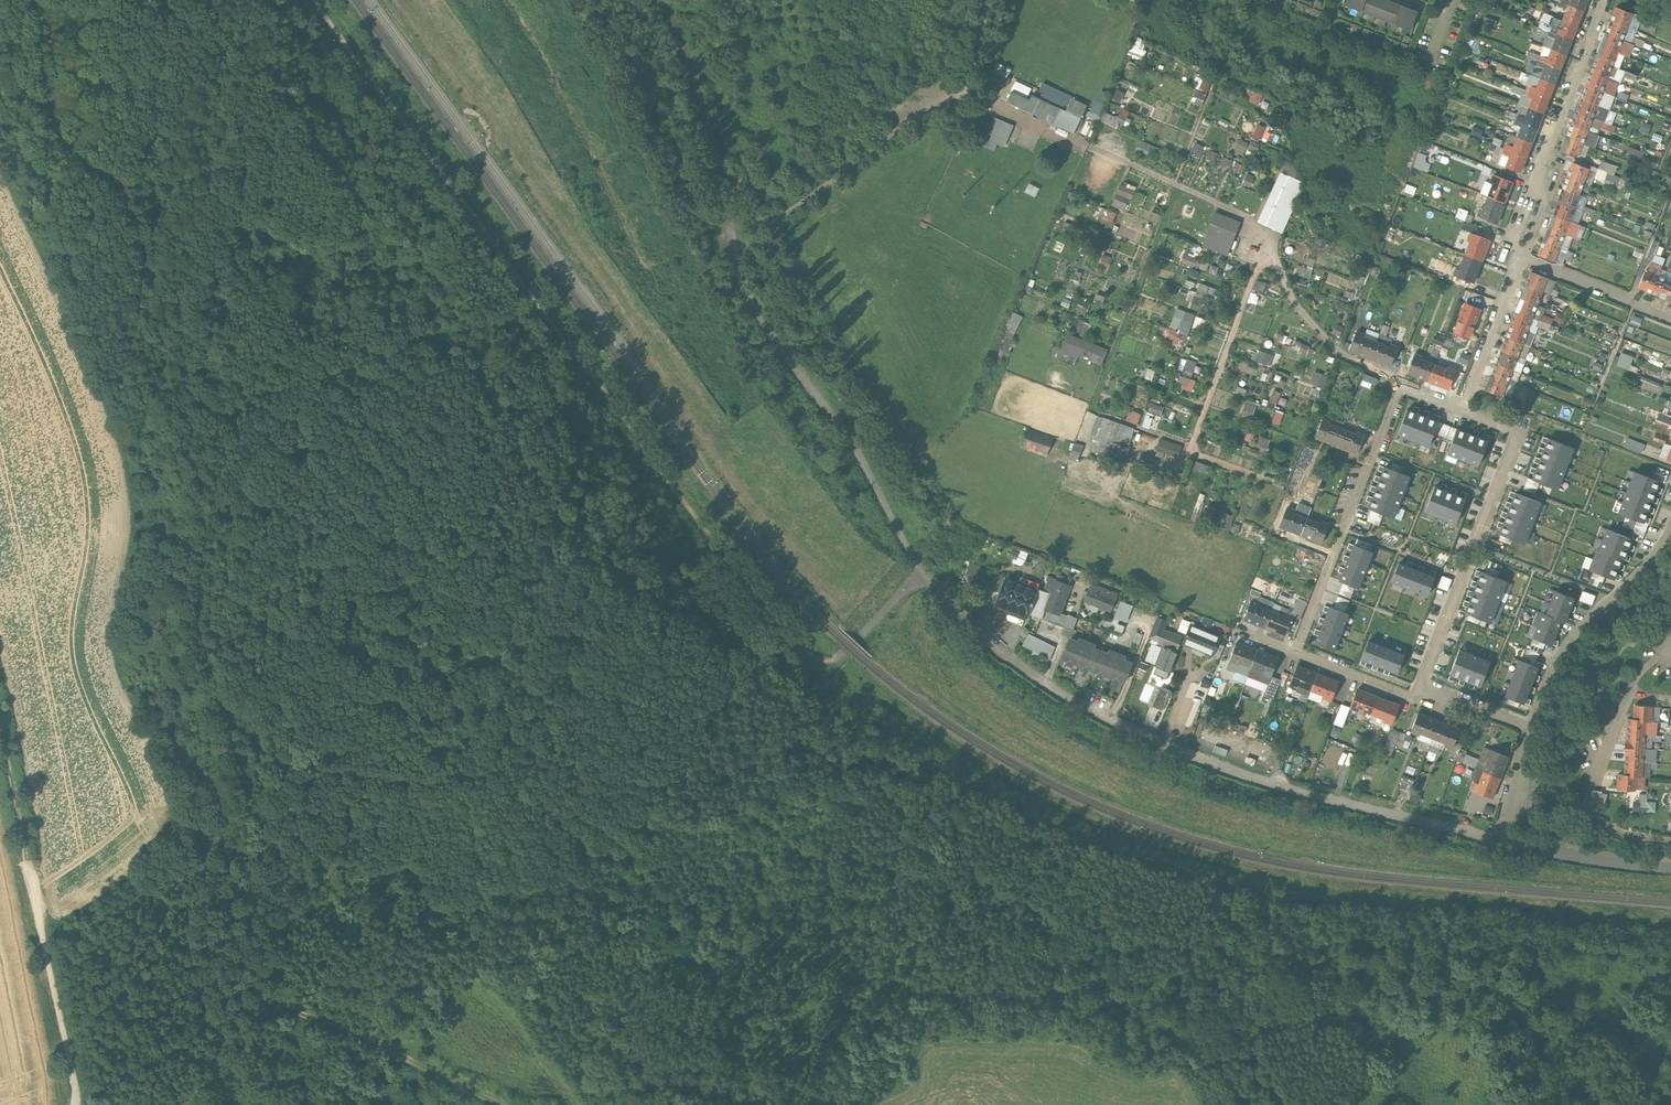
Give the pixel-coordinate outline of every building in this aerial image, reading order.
[(1390,0),(1348,0),(1346,4),(1358,9),(1363,11),(1369,13),(1374,15),(1381,18),(1385,20),(1391,22),(1397,24),(1410,29),(1417,11),(1390,0)] [(1571,1),(1569,0),(1562,0),(1561,2),(1583,10),(1587,0),(1571,0),(1571,1)] [(1583,10),(1561,2),(1559,7),(1567,10),(1563,20),(1577,25),(1583,10)] [(1632,14),(1616,7),(1611,21),(1627,27),(1632,14)] [(1563,20),(1555,17),(1551,26),(1551,27),(1559,30),(1563,20)] [(1654,23),(1641,17),(1638,23),(1652,29),(1654,23)] [(1577,25),(1563,20),(1559,30),(1551,27),(1549,31),(1571,40),(1577,25)] [(1544,23),(1540,21),(1537,26),(1544,29),(1544,30),(1549,31),(1551,27),(1545,25),(1546,24),(1545,23),(1544,23)] [(1627,27),(1611,21),(1606,33),(1606,34),(1622,40),(1627,27)] [(1544,30),(1540,29),(1538,33),(1547,37),(1548,36),(1549,31),(1544,30)] [(1571,40),(1549,31),(1548,36),(1544,46),(1552,49),(1566,55),(1571,40)] [(1622,40),(1606,34),(1606,33),(1605,33),(1600,46),(1617,53),(1617,52),(1624,55),(1627,57),(1632,44),(1622,40)] [(1644,42),(1631,37),(1629,43),(1642,48),(1644,42)] [(1552,49),(1544,46),(1540,56),(1538,60),(1560,69),(1566,55),(1552,49)] [(1617,53),(1600,46),(1595,60),(1612,66),(1616,68),(1619,69),(1624,55),(1617,52),(1617,53)] [(1540,56),(1528,52),(1527,56),(1534,59),(1538,60),(1540,56)] [(1560,69),(1538,60),(1536,65),(1532,75),(1540,79),(1540,78),(1554,84),(1560,69)] [(1612,66),(1595,60),(1590,72),(1607,79),(1608,75),(1613,77),(1616,68),(1612,66)] [(1531,75),(1521,71),(1518,81),(1523,83),(1527,85),(1531,75)] [(1636,76),(1625,71),(1623,76),(1635,81),(1634,83),(1639,85),(1641,79),(1636,77),(1636,76)] [(1607,79),(1590,72),(1585,86),(1586,86),(1603,92),(1609,95),(1612,96),(1617,83),(1607,79)] [(1532,75),(1531,75),(1527,85),(1528,85),(1527,90),(1548,98),(1554,84),(1540,78),(1540,79),(1532,75)] [(1521,88),(1514,86),(1512,92),(1523,96),(1524,96),(1526,90),(1521,88)] [(1603,92),(1586,86),(1581,99),(1597,105),(1603,92)] [(1244,100),(1259,103),(1261,93),(1246,90),(1244,100)] [(1548,98),(1527,90),(1526,90),(1524,96),(1523,96),(1519,105),(1529,108),(1543,113),(1548,98)] [(1069,103),(1043,91),(1040,99),(1033,113),(1074,133),(1087,105),(1071,98),(1069,103)] [(1196,91),(1193,102),(1201,105),(1205,93),(1196,91)] [(1029,100),(1012,92),(1007,101),(1033,113),(1040,99),(1032,95),(1029,100)] [(1628,95),(1619,92),(1617,98),(1624,100),(1626,101),(1628,95)] [(1096,119),(1103,97),(1094,94),(1087,116),(1096,119)] [(1612,96),(1609,95),(1607,101),(1621,107),(1624,100),(1617,98),(1612,96)] [(1597,105),(1581,99),(1576,112),(1592,118),(1601,121),(1603,122),(1608,109),(1597,105)] [(1122,123),(1129,112),(1123,108),(1115,119),(1122,123)] [(1543,113),(1529,108),(1525,118),(1517,114),(1515,119),(1537,128),(1543,113)] [(1517,114),(1512,112),(1507,110),(1505,115),(1510,117),(1515,119),(1517,114)] [(1592,118),(1576,112),(1571,125),(1587,131),(1592,118)] [(1013,126),(994,118),(982,146),(994,151),(997,144),(1005,147),(1013,126)] [(1537,128),(1515,119),(1513,124),(1521,127),(1518,137),(1531,142),(1537,128)] [(1603,122),(1601,121),(1599,127),(1607,130),(1613,132),(1615,127),(1609,125),(1603,122)] [(1638,130),(1647,133),(1650,124),(1641,121),(1638,130)] [(1255,151),(1264,126),(1256,123),(1248,149),(1255,151)] [(1587,131),(1571,125),(1566,137),(1582,144),(1587,131)] [(1518,137),(1509,134),(1504,149),(1526,157),(1531,142),(1518,137)] [(1238,137),(1232,149),(1241,154),(1248,142),(1238,137)] [(1582,144),(1566,137),(1565,137),(1560,151),(1577,158),(1582,144)] [(1139,139),(1135,149),(1152,156),(1157,147),(1139,139)] [(1201,153),(1203,146),(1196,144),(1194,151),(1201,153)] [(1504,149),(1497,146),(1495,153),(1501,155),(1502,153),(1504,149)] [(1526,157),(1504,149),(1502,153),(1510,157),(1506,167),(1520,172),(1526,157)] [(1223,158),(1222,166),(1230,167),(1231,158),(1223,158)] [(1616,167),(1601,161),(1598,168),(1606,172),(1613,174),(1616,167)] [(1573,162),(1572,162),(1567,176),(1584,182),(1591,185),(1593,178),(1596,172),(1589,169),(1590,166),(1583,163),(1582,166),(1573,162)] [(1233,171),(1240,173),(1242,166),(1235,164),(1233,171)] [(1598,168),(1597,169),(1590,166),(1589,169),(1596,172),(1593,178),(1622,189),(1623,187),(1626,180),(1616,176),(1606,172),(1598,168)] [(1253,187),(1258,176),(1246,172),(1242,183),(1253,187)] [(1304,186),(1280,175),(1258,224),(1282,235),(1304,186)] [(1512,182),(1494,175),(1490,183),(1493,184),(1488,197),(1504,203),(1512,182)] [(1584,182),(1567,176),(1562,189),(1579,195),(1584,182)] [(1123,209),(1125,198),(1130,199),(1133,188),(1116,184),(1111,206),(1123,209)] [(1579,195),(1562,189),(1557,202),(1558,203),(1558,202),(1574,209),(1575,208),(1574,208),(1579,195)] [(1594,195),(1588,193),(1586,198),(1592,201),(1594,195)] [(1504,203),(1488,197),(1483,209),(1481,208),(1477,217),(1496,224),(1504,203)] [(1574,209),(1558,202),(1558,203),(1553,215),(1569,222),(1569,221),(1576,224),(1579,216),(1581,211),(1575,208),(1574,209)] [(1595,211),(1583,206),(1581,211),(1587,213),(1593,215),(1595,211)] [(1099,210),(1098,219),(1112,221),(1113,212),(1099,210)] [(1473,212),(1468,210),(1466,214),(1463,221),(1470,223),(1473,216),(1471,216),(1473,212)] [(1587,213),(1581,211),(1579,216),(1591,221),(1593,215),(1587,213)] [(1569,222),(1553,215),(1548,227),(1547,227),(1547,228),(1564,234),(1571,237),(1573,232),(1582,235),(1586,236),(1587,234),(1574,229),(1576,224),(1569,221),(1569,222)] [(1239,225),(1215,216),(1204,246),(1228,255),(1239,225)] [(1564,234),(1547,228),(1548,228),(1545,236),(1544,236),(1543,241),(1559,248),(1564,234)] [(1582,235),(1573,232),(1571,237),(1593,245),(1595,240),(1586,236),(1582,235)] [(1490,240),(1471,233),(1468,241),(1470,242),(1466,255),(1481,261),(1490,240)] [(1653,240),(1646,258),(1652,260),(1659,242),(1653,240)] [(1559,248),(1543,241),(1537,254),(1554,261),(1561,264),(1564,257),(1564,256),(1567,250),(1559,248)] [(1661,243),(1656,255),(1662,257),(1667,245),(1661,243)] [(1574,254),(1567,250),(1564,256),(1564,257),(1572,260),(1574,254)] [(1465,256),(1460,253),(1459,254),(1458,254),(1457,257),(1458,258),(1455,265),(1458,266),(1455,275),(1473,282),(1481,261),(1466,255),(1465,256)] [(1651,262),(1646,268),(1645,271),(1644,271),(1638,287),(1652,293),(1658,276),(1661,269),(1662,266),(1651,262)] [(1294,274),(1309,276),(1310,268),(1295,266),(1294,274)] [(1666,271),(1661,269),(1658,276),(1652,293),(1659,296),(1664,299),(1670,281),(1670,273),(1666,271)] [(1547,278),(1531,272),(1525,285),(1542,292),(1547,278)] [(1256,279),(1252,288),(1260,291),(1264,282),(1256,279)] [(1189,289),(1185,299),(1203,305),(1209,286),(1199,282),(1196,291),(1189,289)] [(1542,292),(1525,285),(1521,298),(1520,297),(1520,298),(1537,305),(1542,292)] [(1558,291),(1551,289),(1549,294),(1556,297),(1558,291)] [(1249,292),(1247,301),(1255,303),(1257,294),(1249,292)] [(1361,297),(1355,313),(1360,314),(1366,299),(1361,297)] [(1537,305),(1520,298),(1520,299),(1515,311),(1532,318),(1538,320),(1541,315),(1544,307),(1537,305)] [(1553,304),(1546,302),(1544,308),(1552,310),(1552,309),(1551,309),(1553,304)] [(1479,309),(1465,304),(1454,333),(1468,338),(1479,309)] [(1004,327),(1015,331),(1021,315),(1011,311),(1004,327)] [(1532,318),(1515,311),(1510,324),(1511,325),(1511,324),(1527,330),(1534,333),(1537,326),(1536,325),(1538,320),(1532,318)] [(1355,312),(1350,323),(1356,325),(1360,314),(1355,313),(1355,312)] [(1541,315),(1538,320),(1550,325),(1552,319),(1541,315)] [(1550,325),(1538,320),(1536,325),(1537,326),(1548,330),(1550,325)] [(1527,330),(1511,324),(1511,325),(1506,337),(1523,344),(1523,343),(1529,346),(1530,346),(1535,333),(1534,333),(1527,330)] [(1382,328),(1376,325),(1374,331),(1380,333),(1382,328)] [(1389,327),(1383,325),(1382,328),(1380,333),(1379,335),(1385,337),(1389,327)] [(1365,334),(1356,331),(1349,350),(1370,358),(1376,342),(1364,337),(1365,334)] [(1106,349),(1065,332),(1059,347),(1078,355),(1100,364),(1106,349)] [(1404,335),(1398,333),(1395,342),(1401,344),(1404,335)] [(1392,339),(1385,337),(1379,335),(1377,342),(1376,342),(1370,358),(1391,366),(1398,347),(1390,344),(1392,339)] [(1444,339),(1435,335),(1433,342),(1437,343),(1435,349),(1440,351),(1444,341),(1443,341),(1444,339)] [(1523,344),(1506,337),(1501,350),(1518,357),(1518,356),(1525,359),(1529,346),(1523,343),(1523,344)] [(1440,351),(1437,358),(1442,360),(1449,343),(1444,341),(1440,351)] [(1307,352),(1310,347),(1300,343),(1298,348),(1307,352)] [(1074,364),(1078,355),(1059,347),(1053,345),(1050,354),(1074,364)] [(1271,365),(1274,355),(1256,350),(1253,360),(1271,365)] [(1518,357),(1501,350),(1496,363),(1512,370),(1518,357)] [(1614,363),(1627,368),(1632,356),(1620,351),(1614,363)] [(1461,352),(1457,360),(1466,363),(1469,355),(1461,352)] [(1423,357),(1414,354),(1407,372),(1428,380),(1434,365),(1422,360),(1423,357)] [(1192,376),(1196,361),(1185,358),(1181,373),(1192,376)] [(1512,370),(1496,363),(1491,376),(1507,383),(1512,370)] [(1448,367),(1447,369),(1434,365),(1428,380),(1449,389),(1456,370),(1448,367)] [(1363,373),(1360,384),(1371,387),(1374,376),(1363,373)] [(1507,383),(1491,376),(1490,375),(1485,389),(1502,396),(1507,383)] [(1661,384),(1638,375),(1637,379),(1660,388),(1661,384)] [(1191,391),(1195,380),(1184,376),(1180,387),(1191,391)] [(1276,403),(1279,391),(1273,390),(1270,402),(1276,403)] [(1521,400),(1511,396),(1508,403),(1519,407),(1521,400)] [(1328,400),(1322,397),(1318,407),(1324,409),(1328,400)] [(1239,413),(1249,417),(1254,404),(1244,400),(1239,413)] [(1150,401),(1148,409),(1159,413),(1162,405),(1150,401)] [(1130,408),(1125,418),(1136,423),(1141,414),(1130,408)] [(1408,438),(1418,413),(1408,409),(1398,434),(1408,438)] [(1271,421),(1278,423),(1282,412),(1275,410),(1271,421)] [(1659,412),(1657,420),(1670,425),(1670,421),(1670,416),(1659,412)] [(1408,438),(1418,442),(1428,417),(1418,413),(1408,438)] [(1438,421),(1428,417),(1418,442),(1429,446),(1438,421)] [(1331,422),(1322,418),(1315,437),(1336,445),(1342,429),(1344,423),(1332,418),(1331,422)] [(1102,419),(1096,437),(1129,447),(1134,429),(1102,419)] [(1021,448),(1047,457),(1054,438),(1028,429),(1021,448)] [(1355,434),(1342,429),(1336,445),(1357,453),(1364,435),(1356,431),(1355,434)] [(1447,453),(1458,457),(1468,433),(1457,429),(1447,453)] [(1468,461),(1478,437),(1468,433),(1458,457),(1468,461)] [(1667,439),(1656,434),(1654,440),(1665,444),(1667,439)] [(1123,466),(1129,447),(1096,437),(1093,436),(1088,455),(1123,466)] [(1488,441),(1478,437),(1468,461),(1478,466),(1488,441)] [(1155,449),(1178,458),(1182,447),(1160,438),(1155,449)] [(1545,449),(1569,459),(1574,448),(1549,439),(1545,449)] [(1644,445),(1628,439),(1624,447),(1641,453),(1644,445)] [(1073,442),(1070,449),(1078,453),(1081,446),(1073,442)] [(1545,449),(1541,459),(1566,469),(1569,459),(1545,449)] [(1562,479),(1566,469),(1541,459),(1537,469),(1562,479)] [(1410,476),(1385,467),(1381,477),(1406,487),(1410,476)] [(1653,478),(1664,481),(1668,470),(1656,467),(1653,478)] [(1562,479),(1537,469),(1533,479),(1558,489),(1562,479)] [(1631,483),(1655,493),(1660,482),(1635,472),(1631,483)] [(1406,487),(1381,477),(1377,487),(1402,497),(1406,487)] [(1307,479),(1302,494),(1311,497),(1316,483),(1307,479)] [(1627,493),(1652,502),(1655,493),(1631,483),(1627,493)] [(1445,490),(1435,486),(1425,511),(1435,515),(1445,490)] [(1402,497),(1377,487),(1373,497),(1398,507),(1402,497)] [(1445,490),(1435,515),(1445,519),(1455,494),(1445,490)] [(1541,503),(1516,493),(1512,503),(1537,513),(1541,503)] [(1623,503),(1648,513),(1652,502),(1627,493),(1623,503)] [(1455,494),(1445,519),(1456,523),(1466,498),(1455,494)] [(1398,507),(1373,497),(1369,508),(1394,517),(1398,507)] [(1537,513),(1512,503),(1508,513),(1533,523),(1537,513)] [(1648,513),(1623,503),(1619,513),(1644,523),(1648,513)] [(1202,517),(1209,520),(1215,507),(1208,504),(1202,517)] [(1296,511),(1287,507),(1280,526),(1301,534),(1307,518),(1295,513),(1296,511)] [(1222,513),(1219,528),(1239,532),(1242,517),(1222,513)] [(1533,523),(1508,513),(1504,523),(1529,533),(1533,523)] [(1320,523),(1307,518),(1301,534),(1322,542),(1329,524),(1321,520),(1320,523)] [(1529,533),(1504,523),(1500,534),(1524,543),(1529,533)] [(1603,540),(1628,550),(1632,540),(1607,530),(1603,540)] [(1357,538),(1354,545),(1371,551),(1373,545),(1357,538)] [(1622,559),(1622,560),(1624,560),(1628,550),(1603,540),(1599,550),(1622,559)] [(1371,551),(1354,545),(1350,557),(1368,564),(1373,552),(1371,551)] [(1022,565),(1027,551),(1020,548),(1018,554),(1013,552),(1010,560),(1022,565)] [(1593,560),(1618,569),(1622,560),(1622,559),(1599,550),(1597,549),(1593,560)] [(1368,564),(1350,557),(1345,568),(1363,576),(1368,564)] [(1614,580),(1618,569),(1593,560),(1589,570),(1614,580)] [(964,576),(973,579),(978,564),(969,561),(964,576)] [(1411,568),(1399,563),(1392,581),(1404,586),(1411,568)] [(1363,576),(1345,568),(1340,581),(1358,588),(1363,576)] [(1411,568),(1404,586),(1416,591),(1423,572),(1411,568)] [(1423,572),(1416,591),(1428,595),(1435,577),(1423,572)] [(1506,582),(1482,572),(1478,582),(1502,592),(1506,582)] [(1446,589),(1450,578),(1440,575),(1436,586),(1446,589)] [(1069,587),(1052,581),(1053,580),(1048,578),(1047,581),(1048,582),(1046,589),(1050,590),(1049,595),(1037,590),(1028,614),(1029,614),(1041,619),(1045,608),(1059,613),(1069,587)] [(1033,589),(1006,579),(996,606),(1028,618),(1029,614),(1028,614),(1037,590),(1033,589)] [(1502,592),(1478,582),(1474,592),(1499,602),(1502,592)] [(1117,595),(1093,585),(1091,592),(1089,591),(1085,601),(1111,611),(1117,595)] [(1261,593),(1248,587),(1246,594),(1259,599),(1259,598),(1261,593)] [(1499,602),(1474,592),(1470,602),(1495,612),(1499,602)] [(1556,592),(1551,604),(1569,611),(1574,599),(1556,592)] [(1259,599),(1246,594),(1244,599),(1249,601),(1249,602),(1250,602),(1244,619),(1265,627),(1271,611),(1274,604),(1259,598),(1259,599)] [(1125,624),(1132,604),(1119,600),(1110,626),(1122,631),(1125,624)] [(1495,612),(1470,602),(1466,613),(1491,622),(1495,612)] [(1569,611),(1551,604),(1546,615),(1561,621),(1564,623),(1569,611)] [(1330,607),(1325,619),(1344,626),(1348,614),(1330,607)] [(1059,613),(1045,608),(1041,619),(1063,628),(1067,617),(1059,613)] [(1283,616),(1271,611),(1265,627),(1286,636),(1293,617),(1284,614),(1283,616)] [(1538,626),(1556,633),(1561,621),(1546,615),(1543,613),(1538,626)] [(1073,619),(1067,617),(1063,628),(1069,630),(1073,619)] [(1325,619),(1321,631),(1339,638),(1344,626),(1325,619)] [(1167,623),(1158,620),(1153,634),(1162,637),(1167,623)] [(1556,633),(1538,626),(1533,638),(1551,645),(1556,633)] [(1226,640),(1190,627),(1184,645),(1214,656),(1216,649),(1221,651),(1226,640)] [(1316,643),(1334,650),(1339,638),(1321,631),(1316,643)] [(1022,647),(1049,656),(1054,643),(1026,634),(1022,647)] [(1131,663),(1070,639),(1062,660),(1124,684),(1131,663)] [(1374,664),(1381,645),(1369,641),(1361,659),(1374,664)] [(1257,650),(1236,642),(1229,661),(1237,664),(1238,662),(1251,666),(1257,650)] [(1385,668),(1392,650),(1381,645),(1374,664),(1385,668)] [(1165,647),(1164,647),(1163,649),(1156,667),(1169,673),(1177,652),(1165,647)] [(1257,650),(1251,666),(1251,667),(1248,675),(1268,684),(1278,658),(1257,650)] [(1405,655),(1392,650),(1385,668),(1398,673),(1405,655)] [(1460,679),(1470,654),(1460,650),(1450,674),(1460,679)] [(1470,683),(1480,658),(1470,654),(1460,679),(1470,683)] [(1491,662),(1480,658),(1470,683),(1481,687),(1491,662)] [(1515,673),(1533,680),(1538,668),(1520,660),(1515,673)] [(1318,674),(1297,666),(1289,684),(1298,688),(1296,691),(1309,696),(1311,690),(1312,690),(1318,674)] [(1515,673),(1510,684),(1528,691),(1533,680),(1515,673)] [(1338,682),(1318,674),(1312,690),(1324,695),(1323,698),(1331,701),(1338,682)] [(1208,688),(1210,680),(1202,677),(1199,685),(1208,688)] [(1213,683),(1224,686),(1226,680),(1215,677),(1213,683)] [(1273,678),(1266,696),(1273,699),(1280,680),(1273,678)] [(1528,691),(1510,684),(1506,696),(1524,704),(1528,691)] [(1160,688),(1152,707),(1162,711),(1170,692),(1160,688)] [(1378,698),(1357,690),(1350,708),(1358,711),(1359,709),(1372,714),(1378,698)] [(1399,706),(1378,698),(1372,714),(1370,721),(1382,726),(1384,721),(1392,724),(1399,706)] [(1659,707),(1652,707),(1652,706),(1634,705),(1633,719),(1645,720),(1645,721),(1653,721),(1658,722),(1659,707)] [(1439,722),(1418,713),(1411,732),(1419,735),(1417,740),(1430,745),(1433,738),(1439,722)] [(1645,720),(1633,719),(1628,718),(1627,733),(1651,734),(1651,735),(1651,734),(1652,734),(1652,728),(1653,721),(1645,721),(1645,720)] [(1460,730),(1439,722),(1433,738),(1430,745),(1440,749),(1445,745),(1453,748),(1460,730)] [(1400,732),(1393,729),(1386,747),(1393,750),(1398,738),(1397,738),(1400,732)] [(1411,737),(1400,732),(1397,738),(1398,738),(1409,742),(1411,737)] [(1651,734),(1627,733),(1626,741),(1625,741),(1625,747),(1643,748),(1650,749),(1651,740),(1651,735),(1651,734)] [(1386,747),(1379,744),(1377,751),(1391,757),(1393,750),(1386,747)] [(1440,749),(1430,745),(1428,751),(1438,755),(1440,749)] [(1650,749),(1643,748),(1625,747),(1624,752),(1625,753),(1625,761),(1642,762),(1643,762),(1649,763),(1653,763),(1654,749),(1651,749),(1650,749)] [(1460,749),(1457,755),(1455,760),(1462,763),(1466,754),(1467,752),(1460,749)] [(1508,757),(1490,750),(1487,758),(1481,755),(1479,760),(1476,768),(1484,771),(1484,772),(1500,778),(1508,757)] [(1457,755),(1450,752),(1447,759),(1454,762),(1455,760),(1457,755)] [(1479,760),(1466,754),(1462,763),(1475,768),(1476,768),(1479,760)] [(1642,762),(1625,761),(1624,774),(1624,775),(1642,776),(1641,776),(1642,776),(1643,776),(1648,777),(1649,768),(1649,763),(1643,762),(1642,762)] [(1475,768),(1467,765),(1465,771),(1473,774),(1475,768)] [(1500,778),(1484,772),(1479,784),(1477,783),(1473,791),(1492,799),(1500,778)] [(1642,776),(1624,775),(1624,774),(1618,773),(1617,789),(1635,790),(1635,787),(1642,787),(1643,776),(1642,776),(1641,776),(1642,776)] [(1414,782),(1404,778),(1399,790),(1409,794),(1414,782)] [(1601,791),(1593,790),(1587,810),(1594,813),(1601,791)] [(1655,802),(1647,802),(1647,811),(1654,811),(1655,802)]
